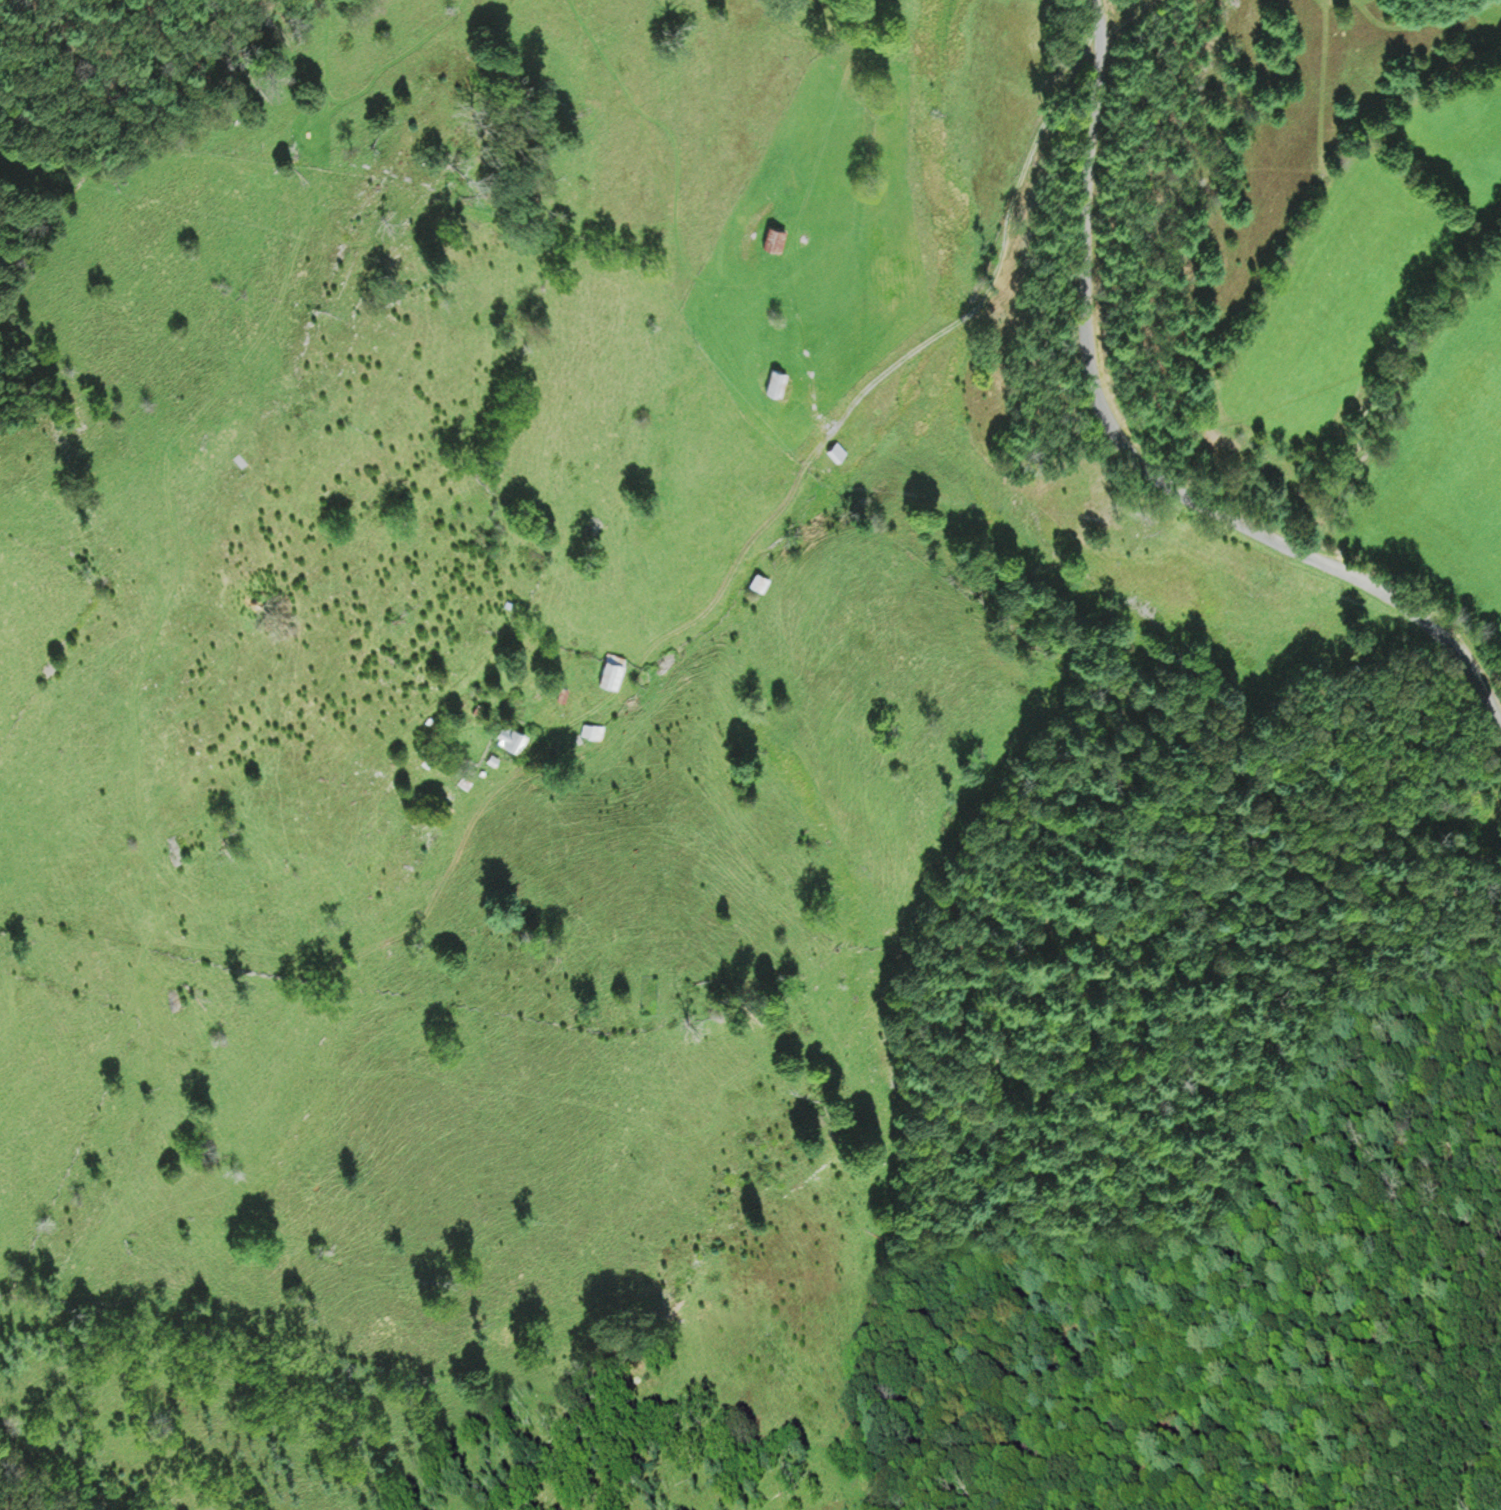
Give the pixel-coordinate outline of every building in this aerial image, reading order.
[(770,225),(788,229),(783,249),(765,244),(770,225)] [(773,366),(789,369),(784,395),(768,391),(773,366)] [(840,438),(851,451),(828,472),(817,460),(840,438)] [(772,582),(759,575),(751,587),(764,595),(772,582)] [(607,656),(626,660),(619,687),(601,682),(607,656)] [(501,742),(509,723),(528,731),(519,750),(501,742)] [(584,735),(586,725),(604,727),(602,737),(584,735)] [(446,802),(455,807),(450,817),(441,812),(446,802)]
